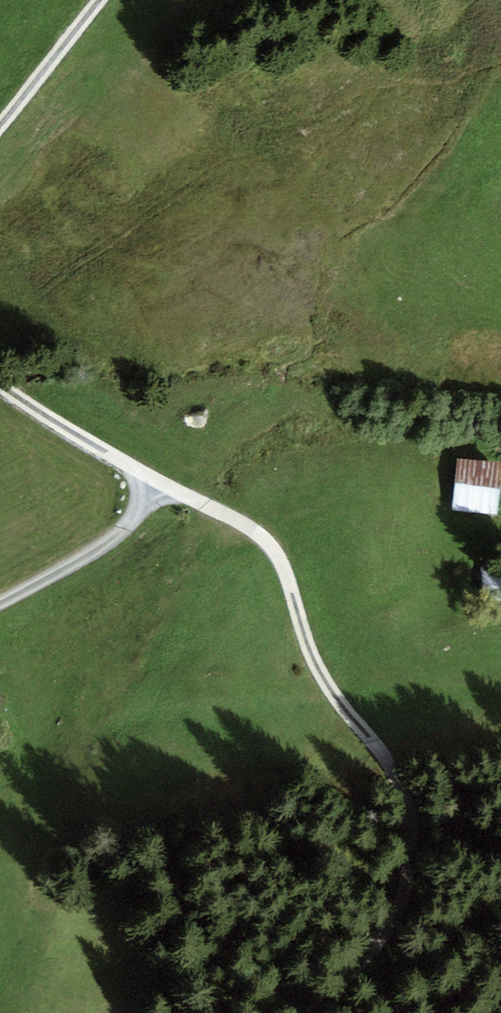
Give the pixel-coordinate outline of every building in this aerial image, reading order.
[(500,484),(500,462),(458,457),(452,512),(497,517),(500,484)] [(482,602),(500,601),(500,566),(481,566),(482,602)]
